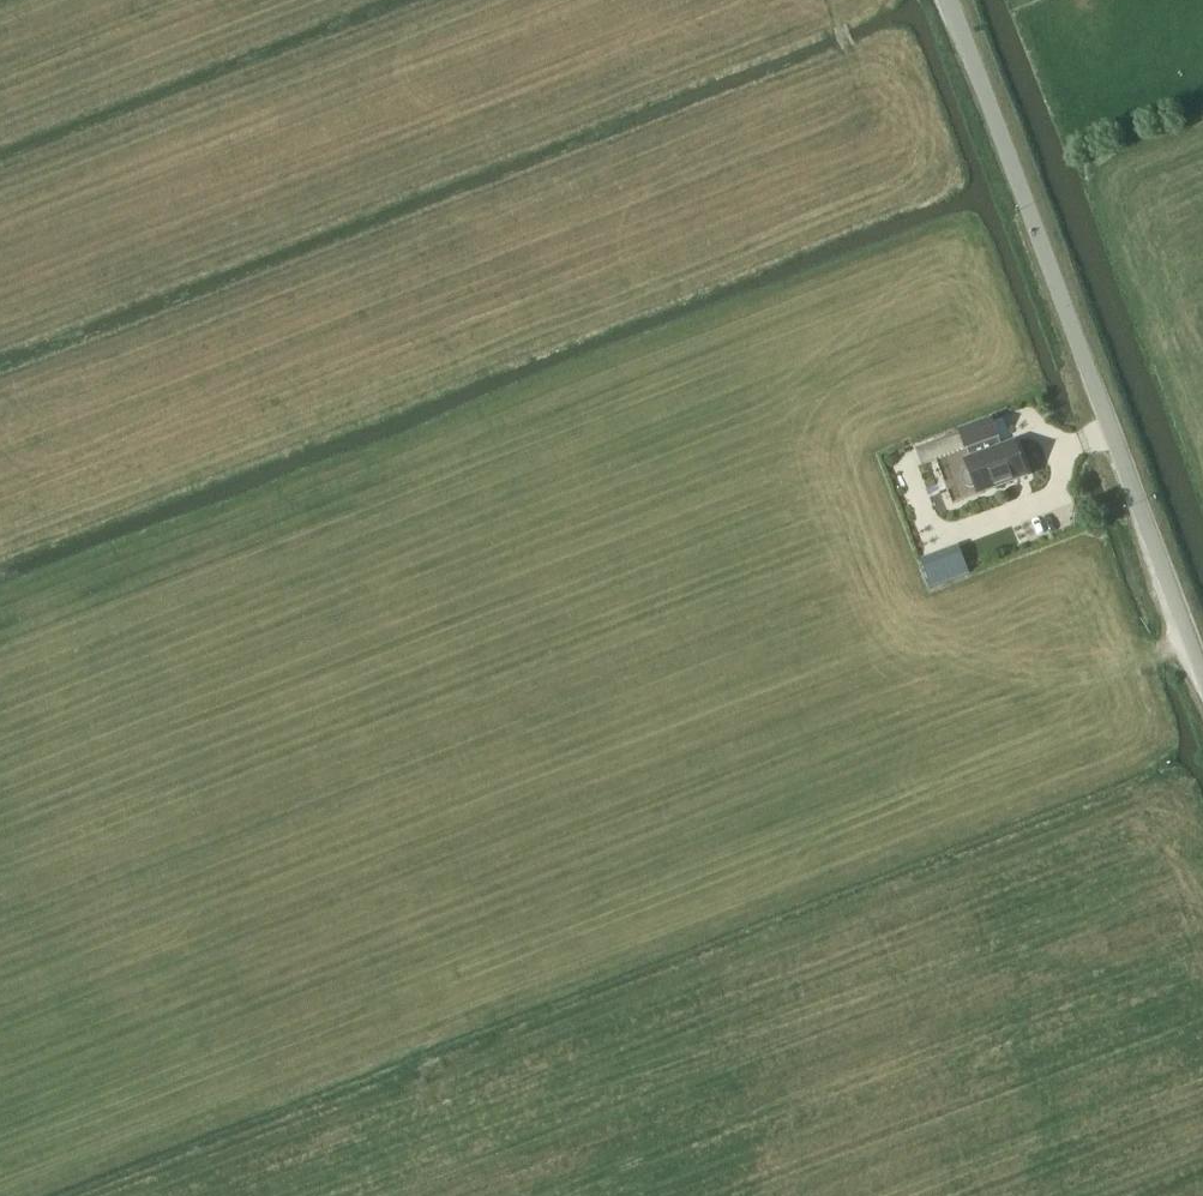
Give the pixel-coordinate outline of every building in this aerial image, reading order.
[(965,470),(962,475),(963,481),(966,485),(971,487),(976,486),(979,494),(1027,476),(1014,442),(999,448),(996,438),(998,436),(995,427),(992,419),(960,431),(964,440),(971,458),(966,460),(969,467),(965,470)] [(945,551),(921,560),(931,587),(955,578),(945,551)]
